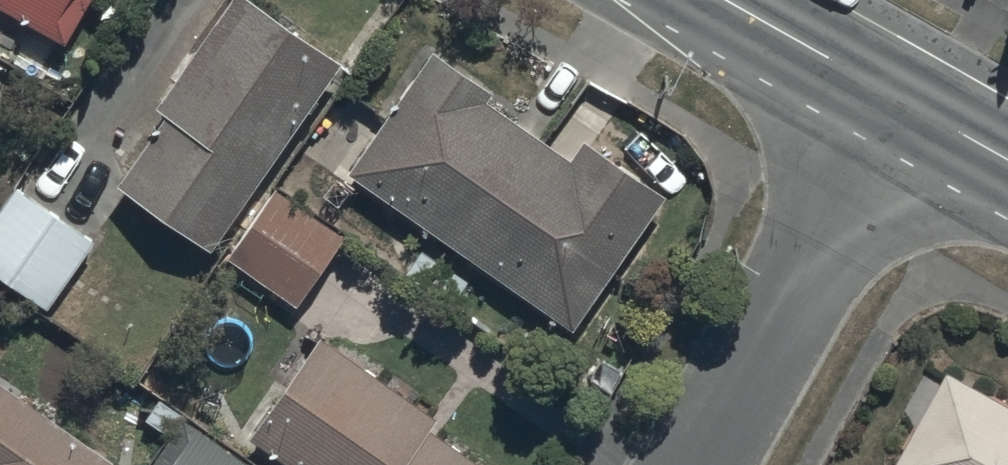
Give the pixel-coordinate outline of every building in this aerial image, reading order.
[(60,47),(87,0),(0,0),(0,13),(60,47)] [(249,0),(226,0),(149,108),(165,119),(117,186),(207,251),(340,65),(249,0)] [(429,52),(343,175),(570,334),(665,200),(582,141),(569,160),(486,102),(491,95),(429,52)] [(0,200),(0,280),(43,310),(91,241),(10,185),(0,200)] [(272,189),(224,258),(297,308),(344,239),(272,189)] [(249,439),(286,464),(482,464),(430,429),(437,419),(321,337),(249,439)] [(942,374),(893,464),(1007,464),(1007,411),(942,374)] [(0,386),(0,464),(113,464),(0,386)] [(151,464),(249,464),(184,419),(151,464)]
